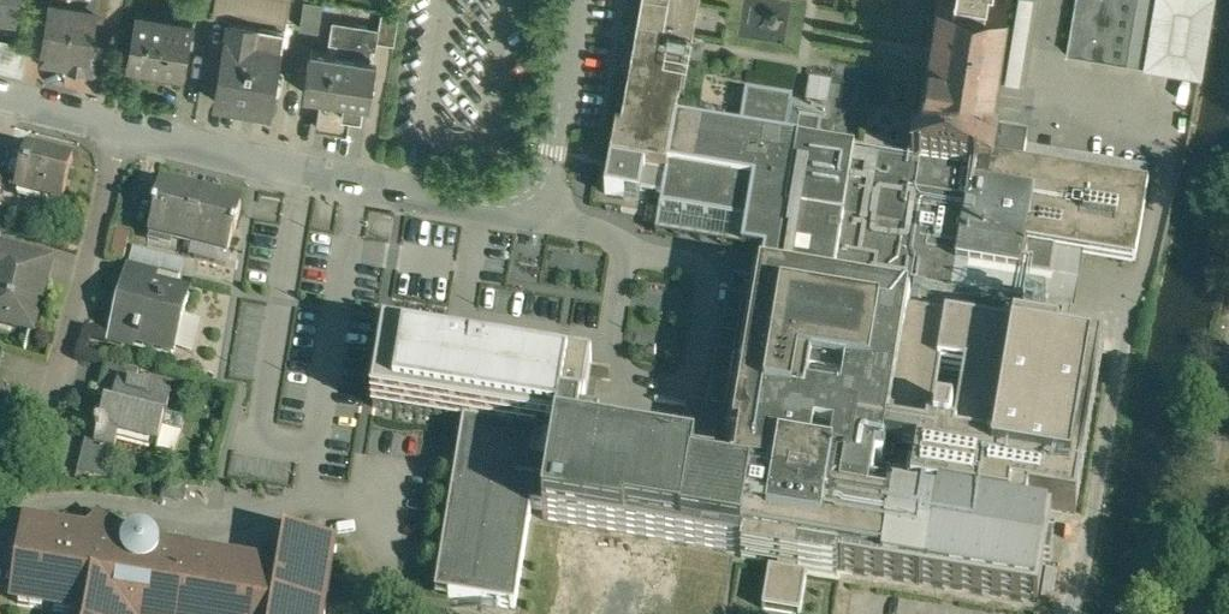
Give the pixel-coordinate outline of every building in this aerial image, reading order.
[(14,12),(14,15),(19,16),(22,0),(0,0),(0,10),(14,12)] [(50,9),(49,8),(46,25),(47,25),(41,62),(66,66),(68,69),(88,72),(99,66),(102,47),(99,44),(93,43),(95,30),(97,19),(120,22),(124,0),(51,0),(50,9)] [(197,11),(214,13),(216,0),(199,0),(197,11)] [(214,13),(213,16),(227,18),(230,0),(216,0),(214,13)] [(227,18),(231,19),(231,18),(285,28),(290,0),(230,0),(227,18)] [(324,3),(305,0),(301,28),(320,31),(324,3)] [(698,0),(640,0),(605,194),(640,200),(642,191),(662,195),(677,117),(698,0)] [(912,157),(912,158),(992,172),(999,134),(985,132),(1006,0),(936,0),(912,157)] [(1067,53),(1150,67),(1161,0),(1076,0),(1067,53)] [(1150,67),(1203,76),(1216,0),(1161,0),(1150,67)] [(180,20),(141,14),(141,10),(139,10),(130,64),(151,67),(152,62),(184,67),(183,74),(187,74),(195,18),(180,16),(180,20)] [(401,15),(384,12),(383,24),(380,42),(394,44),(401,15)] [(285,28),(231,18),(231,19),(228,32),(226,32),(214,100),(258,107),(260,110),(267,111),(269,109),(271,109),(285,28)] [(383,24),(337,18),(334,39),(341,40),(339,52),(313,48),(306,90),(331,94),(330,107),(322,106),(319,125),(351,130),(354,111),(364,112),(366,100),(373,101),(377,79),(369,77),(373,49),(379,50),(380,42),(383,24)] [(24,74),(28,43),(0,39),(0,71),(24,74)] [(813,78),(810,101),(831,103),(833,80),(813,78)] [(677,117),(662,195),(660,205),(746,220),(741,247),(765,251),(760,279),(772,281),(796,139),(819,143),(819,141),(823,121),(800,117),(797,137),(787,135),(794,97),(789,96),(788,102),(750,95),(751,90),(747,89),(740,128),(677,117)] [(912,157),(819,141),(819,143),(796,139),(772,281),(820,290),(823,271),(855,277),(852,295),(910,305),(907,321),(1065,346),(1071,308),(1074,309),(1084,251),(1134,260),(1148,184),(1026,160),(1029,139),(999,134),(992,172),(912,158),(912,157)] [(70,157),(32,146),(32,145),(28,143),(17,183),(42,189),(39,199),(58,203),(60,195),(65,196),(75,157),(70,156),(70,157)] [(181,195),(159,189),(154,213),(157,213),(153,230),(191,239),(202,195),(182,190),(181,195)] [(224,200),(202,195),(191,239),(229,249),(233,232),(237,233),(242,209),(223,205),(224,200)] [(746,220),(660,205),(656,232),(741,247),(746,220)] [(0,248),(0,318),(30,326),(35,307),(38,308),(51,262),(0,248)] [(159,270),(129,263),(109,339),(173,356),(189,292),(156,283),(159,270)] [(772,281),(760,279),(747,357),(735,355),(726,411),(692,406),(687,435),(695,436),(692,454),(715,458),(713,465),(598,446),(600,435),(585,432),(583,444),(477,427),(456,552),(444,550),(444,554),(455,556),(449,596),(516,608),(533,508),(545,510),(543,519),(742,552),(742,550),(781,556),(802,559),(841,566),(840,568),(1037,602),(1051,522),(1026,517),(910,501),(871,495),(875,472),(882,473),(883,469),(907,321),(910,305),(852,295),(820,290),(772,281)] [(1026,517),(1027,508),(1075,516),(1103,353),(1065,346),(907,321),(883,469),(914,474),(910,501),(1026,517)] [(78,356),(99,362),(108,332),(87,326),(78,356)] [(583,444),(585,432),(593,375),(388,343),(377,411),(477,427),(583,444)] [(140,370),(107,362),(100,391),(116,395),(132,399),(136,384),(140,370)] [(171,393),(136,384),(132,399),(116,395),(113,405),(107,403),(101,425),(99,424),(97,430),(99,431),(96,443),(96,444),(116,449),(120,431),(156,441),(155,446),(157,450),(172,453),(176,451),(180,437),(184,434),(181,430),(184,421),(182,417),(166,413),(171,393)] [(96,443),(87,440),(79,470),(108,478),(116,449),(96,444),(96,443)] [(151,533),(146,532),(140,532),(136,533),(132,535),(128,538),(100,515),(88,530),(26,519),(13,598),(21,599),(20,603),(43,607),(43,603),(56,605),(56,609),(78,613),(80,613),(80,609),(90,611),(89,613),(325,613),(327,603),(323,602),(325,589),(329,590),(333,567),(329,567),(331,554),(335,554),(337,544),(338,542),(288,533),(282,566),(192,551),(195,547),(194,546),(192,549),(160,544),(157,539),(154,536),(151,533)] [(802,559),(781,556),(778,569),(770,568),(763,607),(801,613),(808,574),(800,573),(802,559)]
